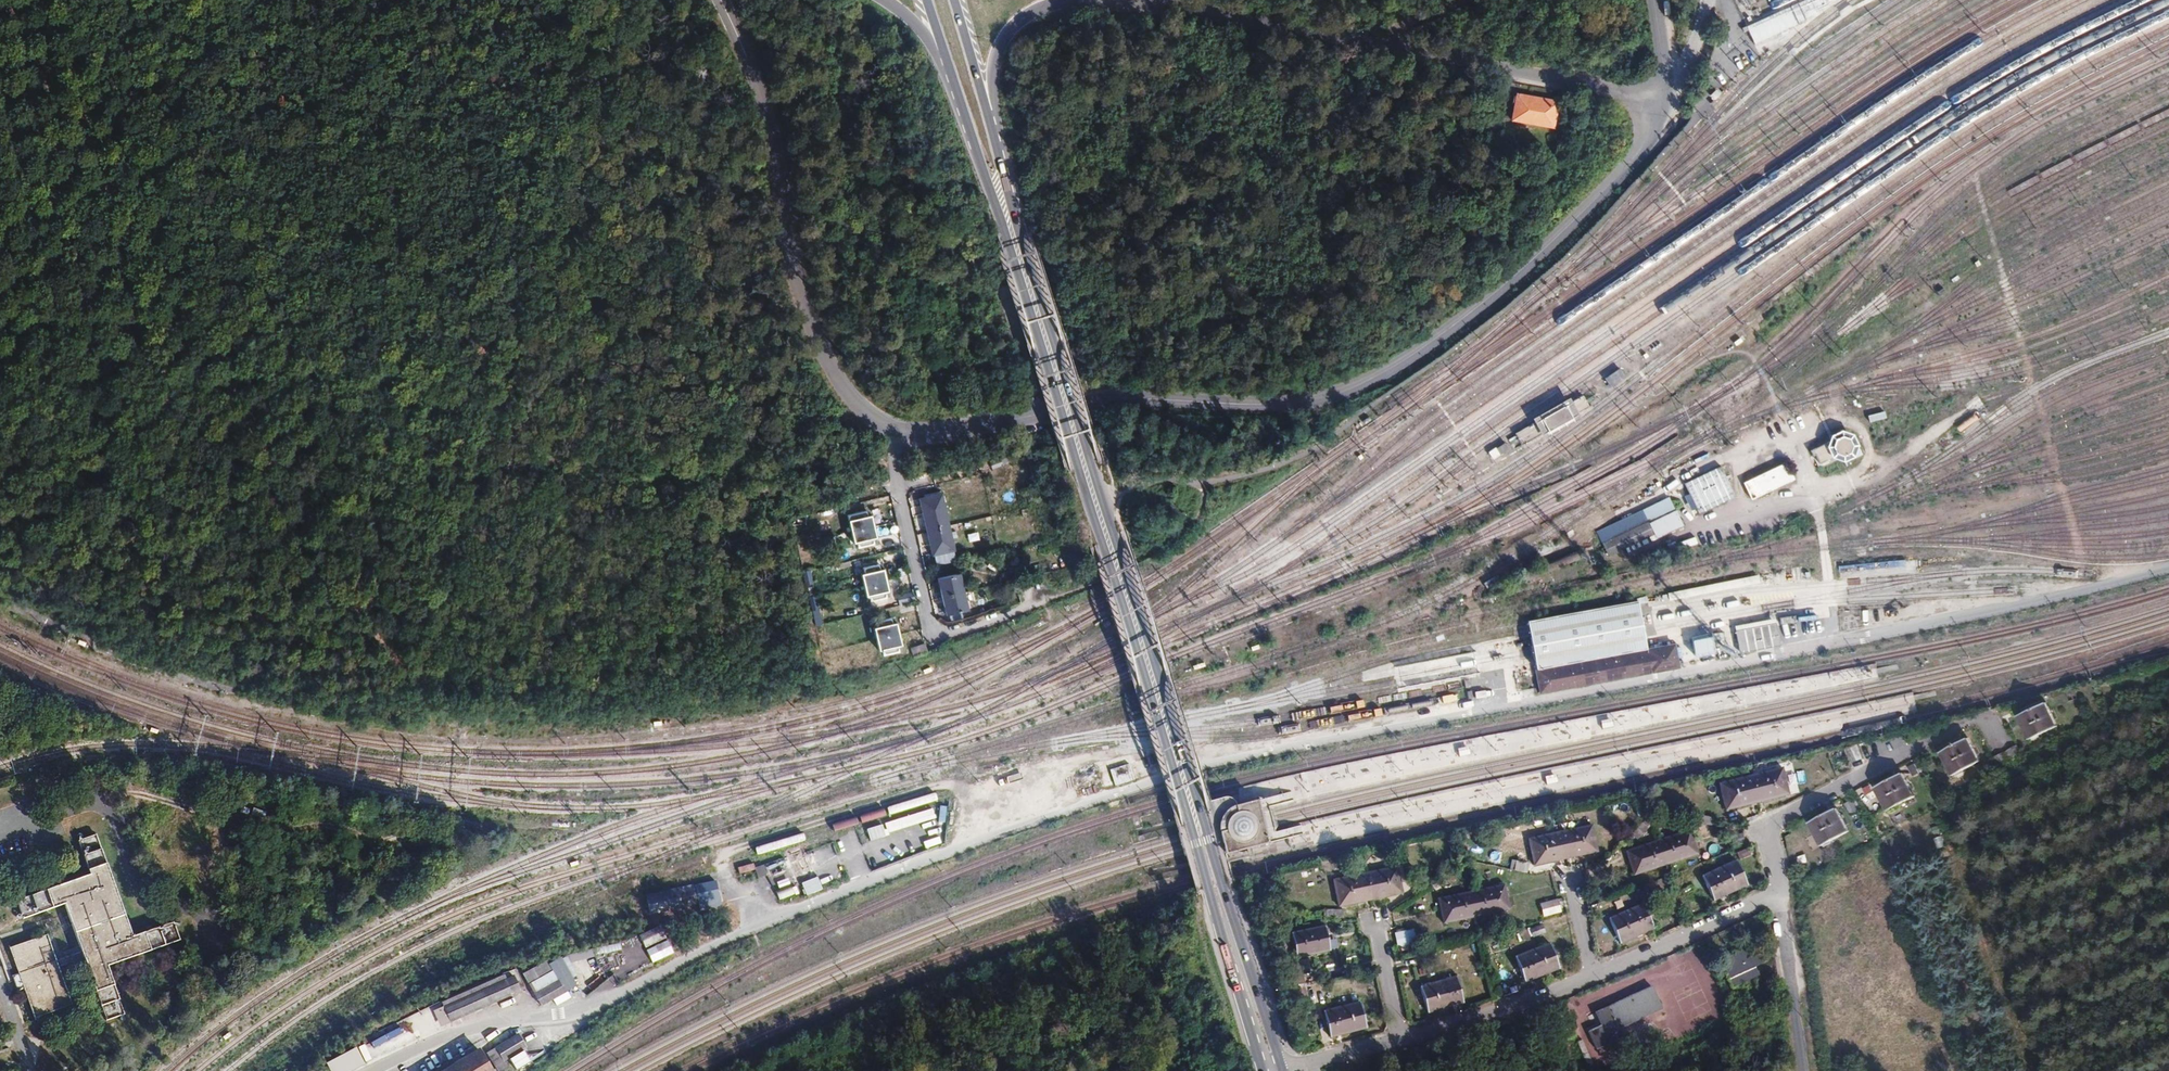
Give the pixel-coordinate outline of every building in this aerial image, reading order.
[(1753,43),(1818,15),(1811,0),(1805,0),(1745,26),(1753,43)] [(1560,102),(1515,94),(1509,121),(1554,130),(1560,102)] [(1609,387),(1624,378),(1619,369),(1604,379),(1609,387)] [(1842,431),(1831,437),(1826,446),(1811,451),(1818,467),(1834,461),(1843,464),(1854,460),(1859,447),(1852,434),(1842,431)] [(1492,460),(1508,449),(1503,441),(1487,452),(1492,460)] [(1787,463),(1743,484),(1752,502),(1795,482),(1787,463)] [(1736,497),(1721,467),(1684,485),(1698,515),(1736,497)] [(937,493),(918,499),(925,522),(945,516),(937,493)] [(1682,526),(1668,498),(1643,512),(1656,538),(1682,526)] [(1002,514),(1004,523),(1016,520),(1013,511),(1002,514)] [(863,512),(840,519),(844,531),(866,524),(863,512)] [(945,516),(925,522),(934,548),(953,543),(945,516)] [(866,524),(844,531),(850,547),(872,540),(866,524)] [(1009,530),(1010,538),(1021,535),(1019,528),(1009,530)] [(879,561),(856,568),(860,579),(882,573),(879,561)] [(962,570),(942,576),(947,590),(967,583),(962,570)] [(811,571),(803,571),(804,585),(811,585),(811,571)] [(882,573),(860,579),(865,594),(886,587),(882,573)] [(967,583),(947,590),(951,605),(971,597),(967,583)] [(911,590),(895,595),(899,606),(915,600),(911,590)] [(1637,602),(1527,621),(1528,631),(1532,652),(1535,672),(1647,650),(1643,632),(1638,611),(1637,602)] [(896,614),(873,621),(877,632),(899,625),(896,614)] [(1733,626),(1739,653),(1780,645),(1774,618),(1733,626)] [(899,625),(877,632),(882,648),(904,640),(899,625)] [(1647,650),(1535,672),(1539,695),(1680,669),(1675,644),(1647,650)] [(2045,704),(2021,717),(2031,738),(2055,725),(2045,704)] [(1972,742),(1945,757),(1956,776),(1982,762),(1972,742)] [(1845,750),(1851,763),(1863,758),(1856,744),(1845,750)] [(2013,746),(1998,756),(2003,763),(2018,753),(2013,746)] [(1139,777),(1152,772),(1147,758),(1134,763),(1139,777)] [(1109,768),(1113,786),(1134,781),(1130,764),(1109,768)] [(1773,772),(1750,778),(1760,809),(1782,802),(1773,772)] [(1750,778),(1725,785),(1735,816),(1760,809),(1750,778)] [(1901,778),(1876,792),(1885,812),(1911,799),(1901,778)] [(1854,799),(1845,803),(1850,815),(1859,811),(1854,799)] [(1228,835),(1221,837),(1228,858),(1272,846),(1266,823),(1260,803),(1239,809),(1239,812),(1240,816),(1237,817),(1234,819),(1231,821),(1229,824),(1227,827),(1227,831),(1228,835)] [(1239,812),(1239,809),(1236,810),(1234,811),(1230,813),(1227,816),(1225,818),(1223,821),(1221,825),(1221,827),(1220,831),(1221,837),(1228,835),(1227,831),(1227,827),(1229,824),(1231,821),(1234,819),(1237,817),(1240,816),(1239,812)] [(1898,824),(1907,819),(1904,812),(1894,817),(1898,824)] [(1835,813),(1809,826),(1820,846),(1845,833),(1835,813)] [(1594,826),(1563,834),(1569,859),(1600,851),(1594,826)] [(1685,832),(1656,841),(1664,871),(1694,860),(1685,832)] [(1563,834),(1532,842),(1538,867),(1569,859),(1563,834)] [(131,938),(95,835),(76,841),(86,878),(15,902),(21,921),(62,908),(105,1023),(124,1015),(106,970),(180,942),(173,922),(131,938)] [(1656,841),(1631,849),(1640,880),(1664,871),(1656,841)] [(1492,848),(1482,854),(1489,865),(1499,858),(1492,848)] [(776,901),(798,893),(800,897),(821,890),(809,856),(766,870),(776,901)] [(1527,873),(1528,863),(1511,860),(1509,870),(1527,873)] [(739,879),(763,876),(762,868),(754,869),(754,865),(737,867),(739,879)] [(1748,880),(1738,865),(1711,886),(1721,899),(1748,880)] [(1398,867),(1367,876),(1373,902),(1406,894),(1398,867)] [(1367,876),(1339,883),(1345,909),(1373,902),(1367,876)] [(714,880),(677,889),(682,909),(719,900),(714,880)] [(1502,884),(1470,892),(1476,917),(1508,909),(1502,884)] [(1470,892),(1438,900),(1444,925),(1476,917),(1470,892)] [(1557,899),(1539,903),(1542,917),(1561,913),(1557,899)] [(1646,908),(1615,920),(1624,940),(1653,930),(1646,908)] [(1328,922),(1299,930),(1307,957),(1337,948),(1328,922)] [(1541,923),(1517,933),(1518,935),(1507,939),(1510,946),(1544,932),(1541,923)] [(1410,946),(1407,930),(1394,933),(1397,949),(1410,946)] [(46,935),(8,947),(30,1019),(69,1006),(46,935)] [(1770,939),(1739,952),(1746,969),(1776,955),(1770,939)] [(1553,946),(1522,956),(1528,981),(1559,971),(1553,946)] [(651,948),(644,951),(648,964),(656,961),(651,948)] [(545,962),(521,974),(539,1009),(564,994),(545,962)] [(427,1004),(434,1024),(518,996),(511,976),(427,1004)] [(1459,979),(1425,989),(1433,1012),(1465,1003),(1459,979)] [(1524,982),(1508,985),(1509,993),(1525,990),(1524,982)] [(1654,985),(1599,1006),(1603,1019),(1592,1024),(1600,1043),(1645,1026),(1642,1017),(1664,1008),(1654,985)] [(1365,1003),(1327,1013),(1334,1036),(1370,1025),(1365,1003)] [(517,1035),(495,1051),(493,1049),(484,1055),(494,1070),(503,1070),(506,1069),(503,1065),(525,1049),(517,1035)] [(321,1064),(325,1070),(350,1070),(361,1065),(352,1048),(321,1064)] [(478,1050),(443,1070),(488,1070),(478,1050)]
